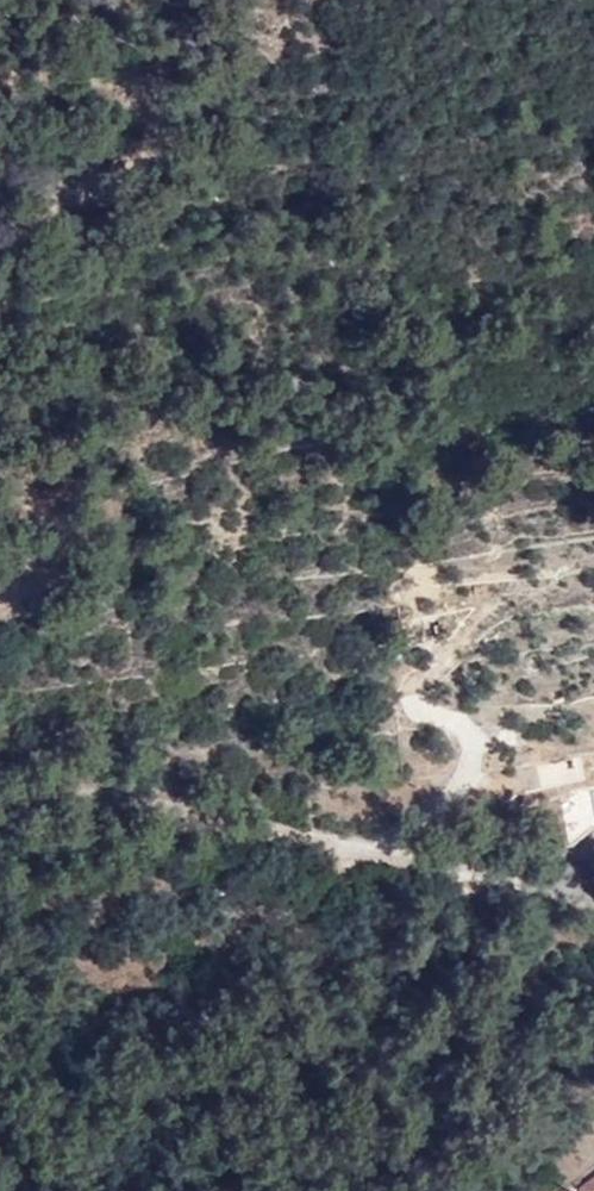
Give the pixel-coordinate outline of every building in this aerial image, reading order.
[(553,836),(533,838),(535,850),(554,849),(553,836)] [(576,1190),(593,1190),(593,1177),(576,1190)]
